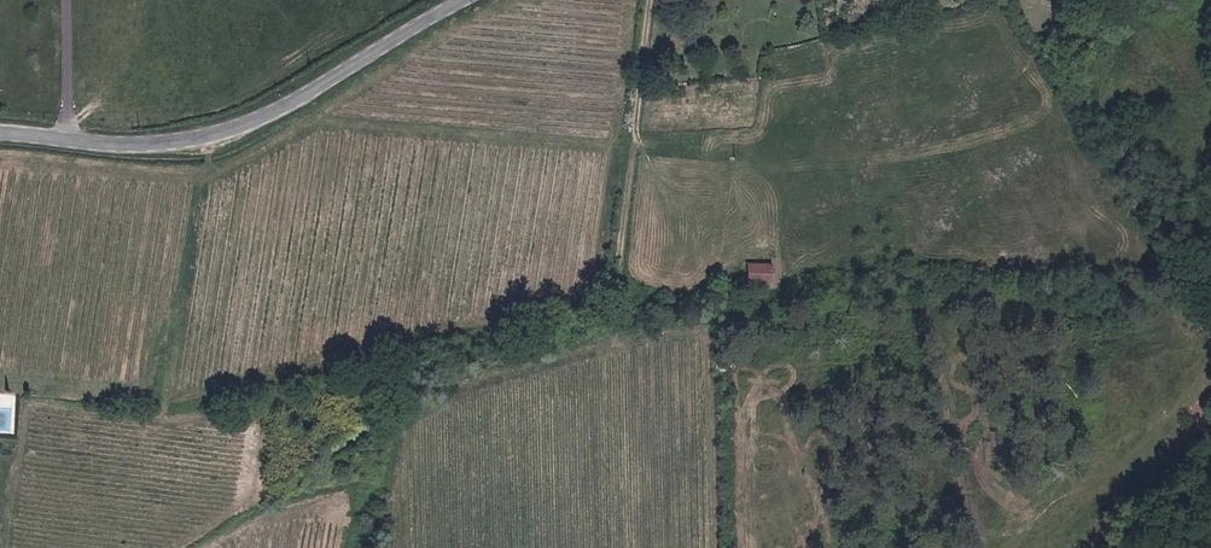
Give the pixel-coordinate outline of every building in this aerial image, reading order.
[(772,262),(749,260),(747,278),(771,279),(772,262)]
